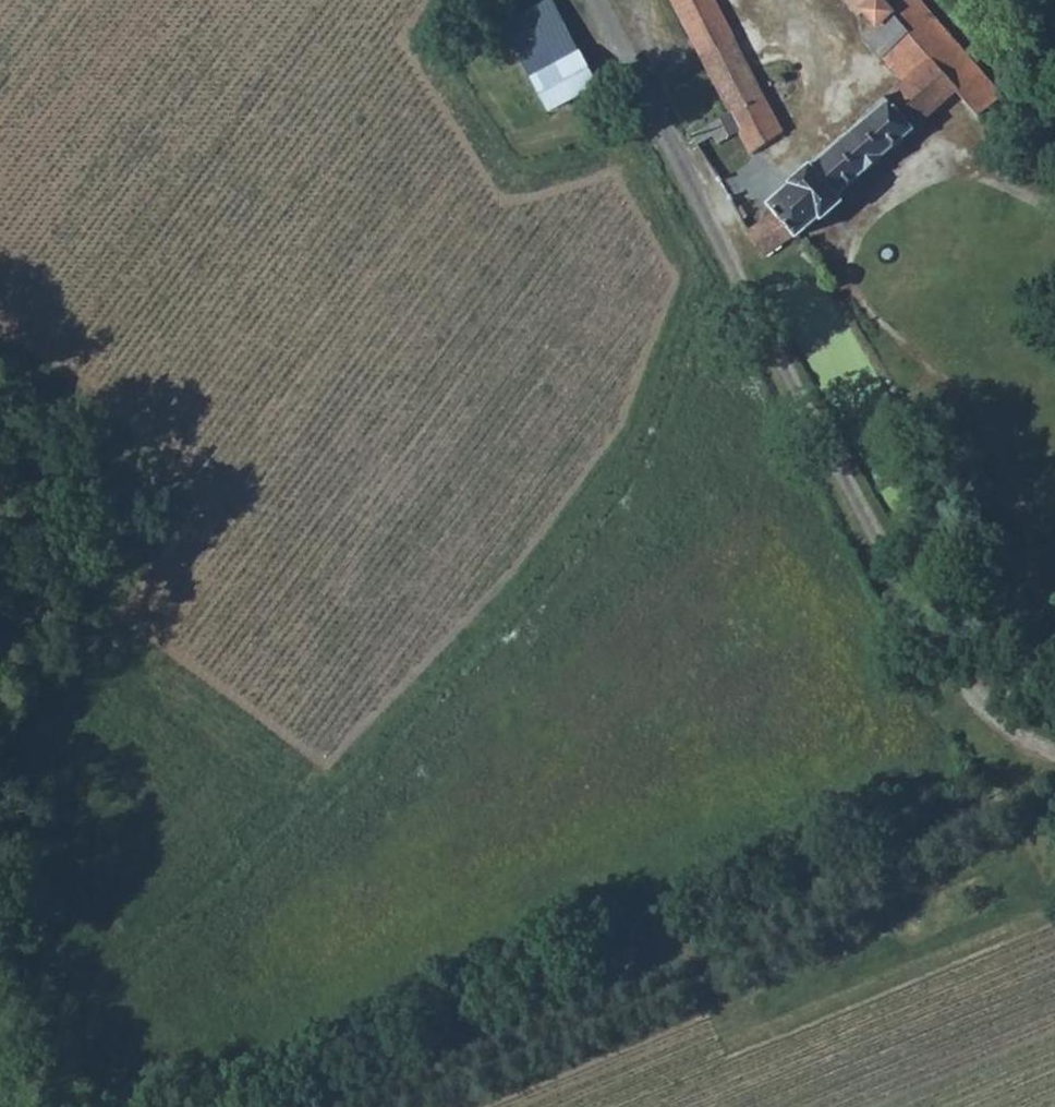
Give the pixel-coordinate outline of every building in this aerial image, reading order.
[(550,114),(599,87),(553,0),(551,0),(502,26),(550,114)] [(726,112),(705,125),(710,135),(715,142),(736,131),(747,153),(782,130),(717,0),(670,0),(726,112)] [(794,232),(796,234),(842,199),(836,192),(955,87),(976,113),(1002,92),(922,0),(897,0),(890,7),(871,22),(859,33),(899,79),(879,97),(882,100),(811,161),(809,159),(785,180),(788,183),(765,202),(773,210),(794,232)] [(855,15),(861,11),(872,0),(842,0),(855,15)] [(871,22),(890,7),(884,0),(872,0),(861,11),(871,22)] [(694,132),(699,141),(710,135),(705,125),(694,132)] [(746,228),(761,254),(794,232),(773,210),(746,228)]
